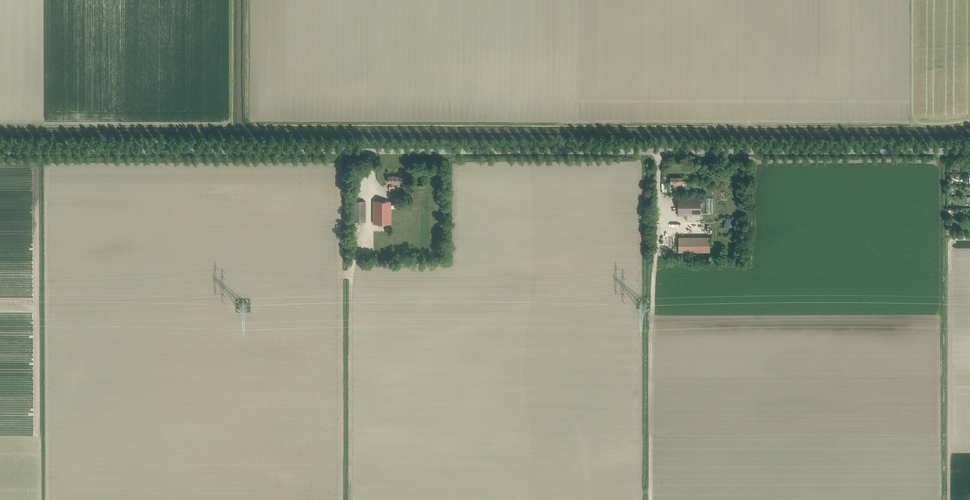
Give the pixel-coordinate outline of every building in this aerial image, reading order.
[(399,178),(399,176),(388,176),(388,182),(390,182),(390,187),(393,187),(393,182),(402,182),(402,178),(399,178)] [(686,181),(682,181),(682,177),(670,177),(670,183),(673,183),(673,187),(676,187),(676,183),(686,183),(686,181)] [(679,215),(701,215),(701,197),(679,197),(679,215)] [(360,201),(360,200),(359,200),(359,198),(354,198),(354,201),(352,201),(352,222),(365,222),(365,201),(360,201)] [(373,224),(391,224),(391,202),(373,202),(373,224)] [(710,237),(679,237),(679,252),(710,252),(710,237)]
